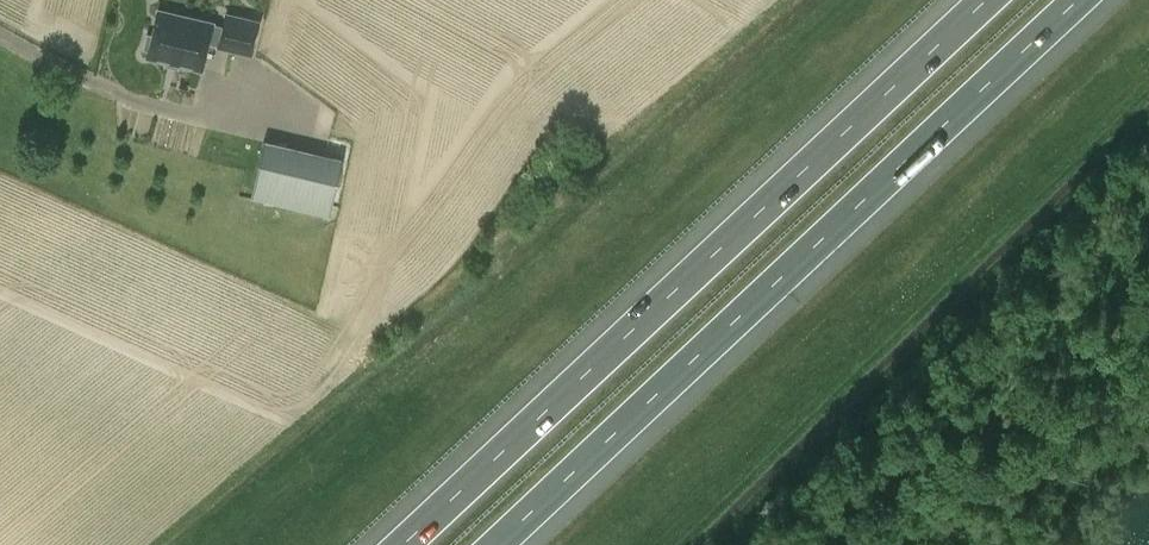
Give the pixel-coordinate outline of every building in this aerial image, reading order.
[(131,8),(186,21),(191,0),(133,0),(131,8)] [(255,54),(265,18),(230,8),(219,44),(255,54)] [(250,196),(331,217),(345,160),(264,139),(250,196)]
